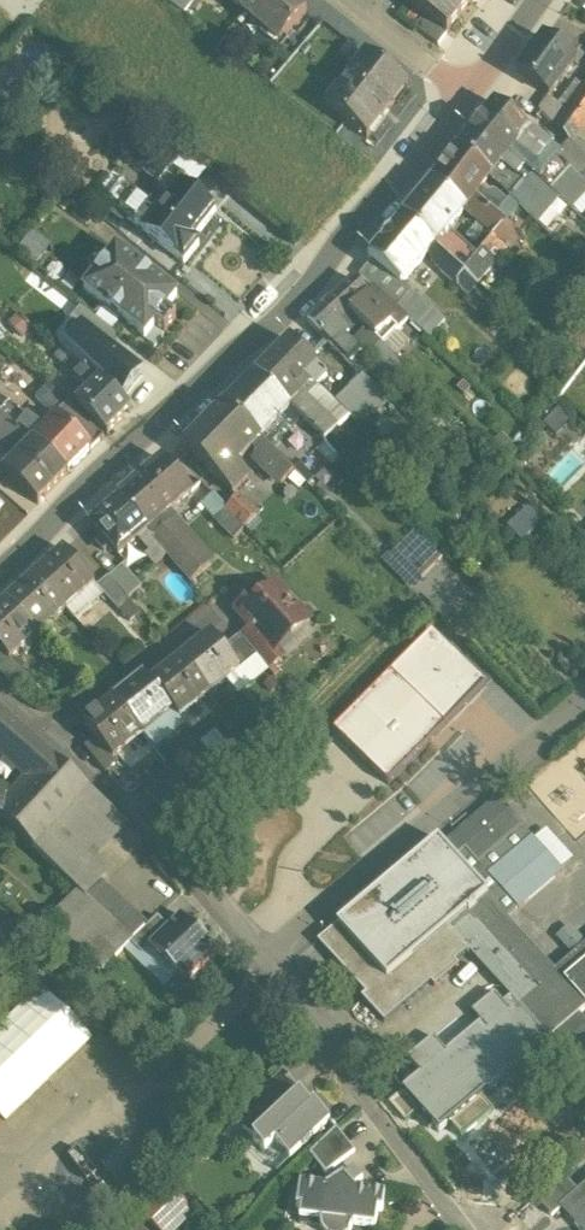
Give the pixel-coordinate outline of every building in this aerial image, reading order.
[(184,16),(197,0),(164,0),(184,16)] [(289,0),(225,0),(279,45),(305,13),(289,0)] [(406,4),(423,16),(446,33),(470,0),(409,0),(406,4)] [(446,33),(423,16),(415,27),(438,44),(446,33)] [(575,58),(543,34),(517,70),(548,94),(575,58)] [(405,87),(365,55),(325,107),(365,138),(405,87)] [(555,126),(568,140),(570,142),(584,122),(584,85),(566,110),(555,126)] [(566,110),(549,98),(540,110),(555,126),(566,110)] [(527,129),(493,102),(475,124),(508,153),(514,145),(527,129)] [(508,153),(475,124),(456,148),(490,175),(508,153)] [(527,129),(514,145),(537,164),(550,147),(527,129)] [(568,140),(556,152),(553,155),(568,170),(578,179),(584,172),(584,158),(570,142),(568,140)] [(537,164),(514,145),(508,153),(523,167),(534,176),(541,167),(537,164)] [(550,147),(537,164),(541,167),(553,155),(556,152),(550,147)] [(490,175),(456,148),(431,182),(463,209),(473,196),(479,189),(489,176),(490,175)] [(523,167),(508,153),(490,175),(489,176),(508,195),(522,179),(517,175),(523,167)] [(541,167),(534,176),(537,179),(549,190),(560,179),(568,170),(553,155),(541,167)] [(160,213),(122,183),(106,204),(183,265),(198,246),(191,241),(214,212),(182,186),(186,181),(171,169),(157,187),(172,199),(160,213)] [(549,190),(537,179),(516,202),(544,230),(552,220),(549,217),(562,203),(549,190)] [(573,191),(560,179),(549,190),(562,203),(573,191)] [(431,182),(403,217),(435,244),(440,237),(463,209),(431,182)] [(495,192),(484,193),(479,189),(473,196),(483,205),(473,217),(478,221),(487,209),(505,222),(510,217),(500,208),(506,201),(495,192)] [(95,216),(81,205),(72,217),(86,227),(95,216)] [(435,244),(403,217),(369,257),(373,260),(402,285),(403,283),(428,253),(435,244)] [(519,234),(505,222),(491,237),(504,248),(505,249),(519,234)] [(474,257),(451,236),(446,242),(440,237),(435,244),(462,271),(474,257)] [(491,237),(474,257),(462,271),(475,283),(504,248),(491,237)] [(462,271),(435,244),(428,253),(430,254),(431,263),(466,295),(476,284),(475,283),(462,271)] [(177,298),(115,251),(83,293),(144,341),(155,327),(164,334),(175,319),(166,312),(177,298)] [(360,275),(382,296),(408,320),(429,338),(445,320),(403,283),(402,285),(373,260),(360,275)] [(352,280),(323,309),(348,335),(358,323),(367,331),(381,345),(383,346),(401,327),(375,303),(366,295),(352,280)] [(408,320),(382,296),(375,303),(401,327),(408,320)] [(348,335),(323,309),(308,323),(334,348),(343,340),(348,335)] [(66,350),(127,394),(142,373),(81,329),(66,350)] [(381,345),(367,331),(361,337),(367,344),(363,347),(371,355),(381,345)] [(349,342),(343,340),(334,348),(351,365),(362,354),(349,342)] [(317,369),(289,341),(274,356),(302,385),(317,369)] [(383,346),(381,345),(371,355),(380,364),(369,376),(387,392),(408,370),(383,346)] [(302,385),(274,356),(254,376),(284,404),(292,395),(302,385)] [(101,383),(77,359),(66,370),(90,393),(101,383)] [(317,369),(302,385),(317,387),(326,378),(317,369)] [(284,404),(254,376),(224,407),(258,441),(268,430),(284,415),(290,409),(284,404)] [(380,399),(360,379),(349,391),(368,410),(380,399)] [(90,393),(77,407),(107,437),(131,414),(101,383),(90,393)] [(72,410),(48,387),(35,400),(59,424),(72,410)] [(349,391),(336,404),(355,422),(368,410),(349,391)] [(332,426),(302,397),(298,401),(292,395),(284,404),(290,409),(325,442),(336,430),(332,426)] [(8,404),(0,414),(0,417),(19,432),(29,420),(8,404)] [(224,407),(184,449),(219,484),(236,466),(253,448),(260,442),(258,441),(224,407)] [(59,424),(47,435),(37,446),(67,476),(102,441),(72,410),(59,424)] [(0,417),(0,442),(23,460),(37,446),(19,432),(0,417)] [(47,435),(29,420),(19,432),(37,446),(47,435)] [(336,430),(325,442),(326,444),(332,450),(343,437),(336,430)] [(283,465),(260,442),(253,448),(258,453),(253,459),(273,479),(280,485),(292,474),(283,465)] [(326,444),(318,451),(329,462),(337,454),(332,450),(326,444)] [(23,460),(6,477),(37,507),(67,476),(37,446),(23,460)] [(162,460),(117,499),(120,502),(147,533),(192,495),(162,460)] [(236,466),(219,484),(231,496),(248,478),(236,466)] [(312,479),(300,466),(293,472),(306,485),(312,479)] [(273,479),(266,487),(272,493),(280,485),(273,479)] [(256,517),(238,499),(226,511),(244,530),(256,517)] [(147,533),(120,502),(92,527),(119,558),(139,540),(147,533)] [(244,530),(226,511),(215,522),(235,540),(244,530)] [(173,522),(152,539),(168,557),(172,562),(192,583),(211,566),(173,522)] [(152,539),(147,533),(139,540),(151,554),(147,558),(156,568),(168,557),(152,539)] [(414,533),(393,554),(420,581),(441,560),(414,533)] [(94,586),(63,552),(34,578),(62,608),(78,593),(82,598),(94,587),(94,586)] [(141,590),(122,569),(109,580),(128,602),(141,590)] [(34,578),(6,604),(33,634),(49,619),(54,623),(66,612),(62,608),(34,578)] [(128,602),(109,580),(98,590),(104,597),(120,615),(131,605),(128,602)] [(78,593),(62,608),(66,612),(74,621),(91,606),(93,607),(104,597),(98,590),(97,590),(94,587),(82,598),(78,593)] [(276,587),(259,603),(255,598),(236,614),(249,630),(250,630),(257,637),(260,634),(273,648),(273,647),(286,636),(291,640),(309,624),(296,610),(295,612),(287,603),(289,602),(276,587)] [(0,609),(0,655),(8,664),(9,664),(20,653),(17,649),(33,634),(6,604),(0,609)] [(257,637),(250,630),(249,630),(238,640),(256,659),(267,672),(283,658),(273,647),(273,648),(260,634),(257,637)] [(486,687),(431,634),(334,732),(388,786),(486,687)] [(210,637),(181,661),(206,693),(222,679),(226,684),(239,673),(210,637)] [(238,640),(228,648),(245,668),(256,659),(238,640)] [(181,661),(150,686),(172,713),(175,717),(193,702),(197,707),(209,697),(206,693),(181,661)] [(9,664),(8,664),(0,671),(0,675),(15,693),(26,684),(9,664)] [(143,678),(113,703),(139,734),(155,720),(159,725),(172,713),(150,686),(143,678)] [(113,703),(83,728),(95,742),(112,763),(113,762),(124,753),(121,749),(139,734),(113,703)] [(0,715),(0,760),(1,762),(24,737),(0,715)] [(215,733),(200,745),(218,767),(233,755),(215,733)] [(24,737),(1,762),(31,788),(53,763),(24,737)] [(112,763),(95,742),(84,752),(104,776),(116,766),(113,762),(112,763)] [(15,805),(0,822),(33,854),(87,793),(53,763),(31,788),(15,805)] [(165,767),(140,790),(154,804),(174,786),(178,782),(165,767)] [(174,786),(154,804),(163,815),(183,796),(174,786)] [(0,791),(0,822),(15,805),(0,791)] [(87,793),(33,854),(57,877),(114,818),(87,793)] [(183,796),(163,815),(172,825),(192,807),(183,796)] [(496,797),(447,840),(449,842),(443,847),(455,860),(466,850),(479,865),(522,827),(496,797)] [(522,827),(479,865),(466,850),(455,860),(488,897),(476,907),(496,930),(506,921),(562,872),(522,827)] [(443,847),(442,845),(438,841),(338,928),(387,985),(448,932),(476,907),(488,897),(455,860),(443,847)] [(131,948),(79,898),(50,926),(102,978),(130,949),(131,948)] [(506,921),(496,930),(476,907),(448,932),(469,956),(510,1004),(515,1010),(547,1046),(549,1045),(579,1018),(584,1013),(584,948),(553,976),(506,921)] [(167,932),(147,952),(149,954),(185,990),(217,958),(180,920),(167,932)] [(131,948),(130,949),(142,961),(149,954),(147,952),(167,932),(157,922),(131,948)] [(387,985),(338,928),(318,946),(365,1000),(361,1003),(385,1030),(431,989),(434,993),(459,972),(456,968),(469,956),(448,932),(387,985)] [(389,1109),(405,1128),(419,1116),(439,1139),(450,1129),(462,1143),(493,1116),(482,1102),(487,1098),(455,1061),(515,1010),(510,1004),(503,1010),(494,1000),(472,1019),(481,1029),(445,1060),(433,1045),(408,1067),(421,1081),(389,1109)] [(515,1010),(455,1061),(487,1098),(547,1046),(515,1010)] [(579,1018),(549,1045),(584,1086),(584,1026),(579,1018)] [(280,1079),(259,1100),(271,1113),(289,1095),(293,1092),(280,1079)] [(271,1113),(253,1130),(251,1128),(241,1138),(252,1150),(263,1161),(273,1151),(288,1166),(328,1128),(311,1111),(307,1114),(299,1106),(299,1105),(289,1095),(271,1113)] [(259,1100),(240,1117),(251,1128),(253,1130),(271,1113),(259,1100)] [(353,1159),(335,1135),(308,1161),(324,1181),(353,1159)] [(131,1147),(105,1169),(120,1187),(146,1165),(131,1147)] [(324,1194),(298,1190),(295,1217),(299,1218),(298,1227),(319,1229),(375,1229),(376,1219),(381,1220),(383,1202),(355,1198),(351,1194),(361,1186),(360,1185),(358,1186),(351,1177),(343,1183),(341,1181),(324,1194)] [(563,1182),(536,1206),(550,1221),(563,1210),(562,1209),(576,1196),(563,1182)] [(562,1209),(563,1210),(577,1226),(574,1229),(576,1229),(584,1229),(584,1188),(576,1196),(562,1209)] [(151,1229),(178,1229),(191,1217),(165,1191),(138,1217),(151,1229)]
